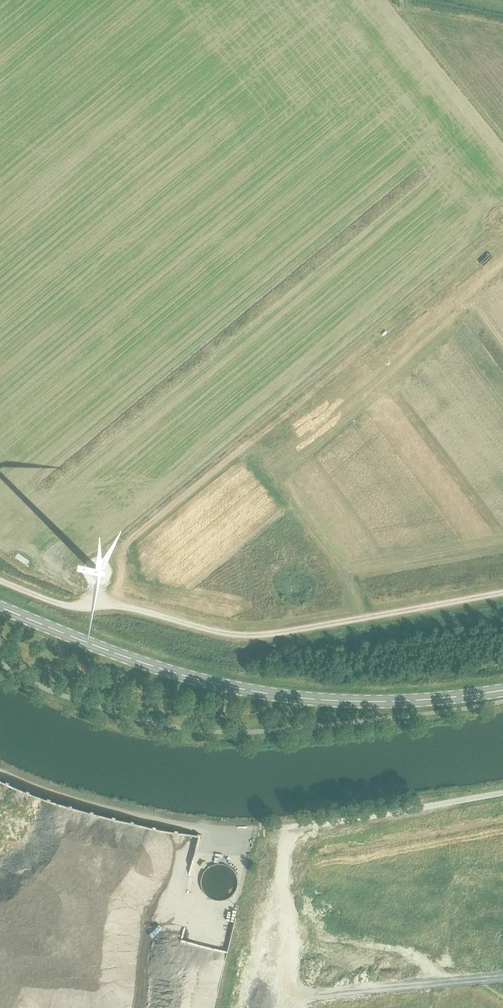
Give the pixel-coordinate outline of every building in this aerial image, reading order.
[(94,573),(94,574),(95,574),(95,575),(96,575),(96,576),(97,576),(98,576),(99,576),(100,576),(100,575),(101,575),(101,574),(102,574),(102,573),(102,572),(102,571),(102,570),(101,570),(101,569),(100,569),(100,568),(99,568),(98,568),(97,568),(96,568),(95,569),(94,570),(94,571),(94,572),(94,573)] [(68,841),(84,845),(87,836),(70,831),(68,841)] [(52,868),(49,880),(61,883),(64,871),(52,868)]
